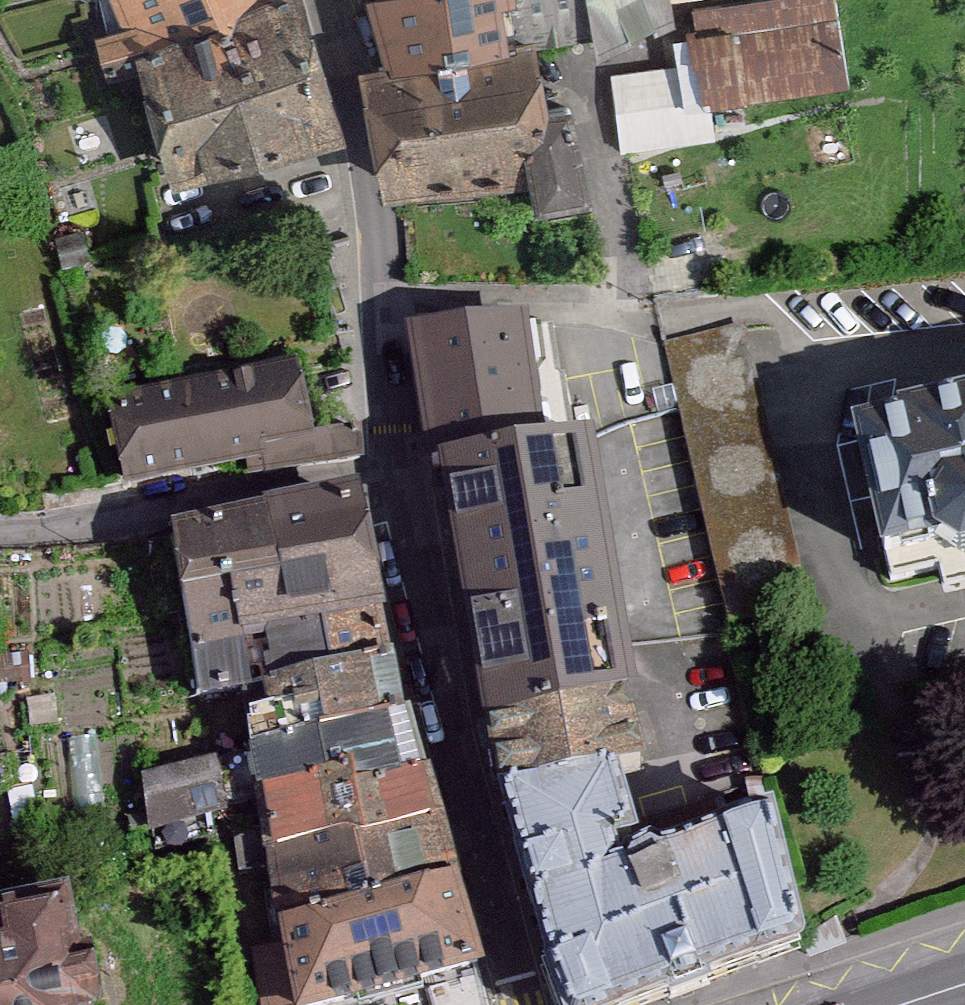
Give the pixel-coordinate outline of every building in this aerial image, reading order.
[(104,82),(150,73),(173,193),(297,157),(332,150),(292,0),(103,0),(104,82)] [(402,71),(520,56),(518,30),(515,0),(396,0),(402,71)] [(518,30),(554,27),(556,48),(679,19),(676,0),(515,0),(518,30)] [(695,74),(709,74),(711,111),(843,99),(835,0),(797,0),(689,14),(695,74)] [(402,71),(369,75),(378,145),(395,143),(551,124),(563,122),(555,52),(520,56),(402,71)] [(695,74),(618,78),(623,160),(714,155),(711,111),(709,74),(695,74)] [(551,124),(395,143),(402,208),(560,182),(551,124)] [(566,323),(420,331),(437,456),(581,436),(566,323)] [(808,575),(748,331),(668,351),(728,595),(808,575)] [(329,360),(115,408),(129,486),(342,450),(329,360)] [(837,448),(877,595),(964,572),(964,413),(837,448)] [(581,436),(437,456),(463,604),(484,728),(606,696),(639,688),(621,579),(598,434),(581,436)] [(371,489),(163,532),(200,696),(235,688),(404,649),(371,489)] [(256,803),(429,752),(404,649),(235,688),(245,743),(256,803)] [(606,696),(484,728),(500,775),(506,794),(625,762),(617,735),(606,696)] [(245,743),(145,772),(163,835),(256,803),(245,743)] [(287,938),(469,880),(429,752),(256,803),(287,938)] [(506,794),(560,1004),(667,1004),(694,995),(807,952),(800,920),(780,828),(644,868),(626,864),(625,762),(506,794)] [(287,938),(301,1004),(368,1004),(486,965),(469,880),(287,938)] [(0,950),(0,1004),(97,1004),(90,915),(11,916),(8,949),(0,950)]
